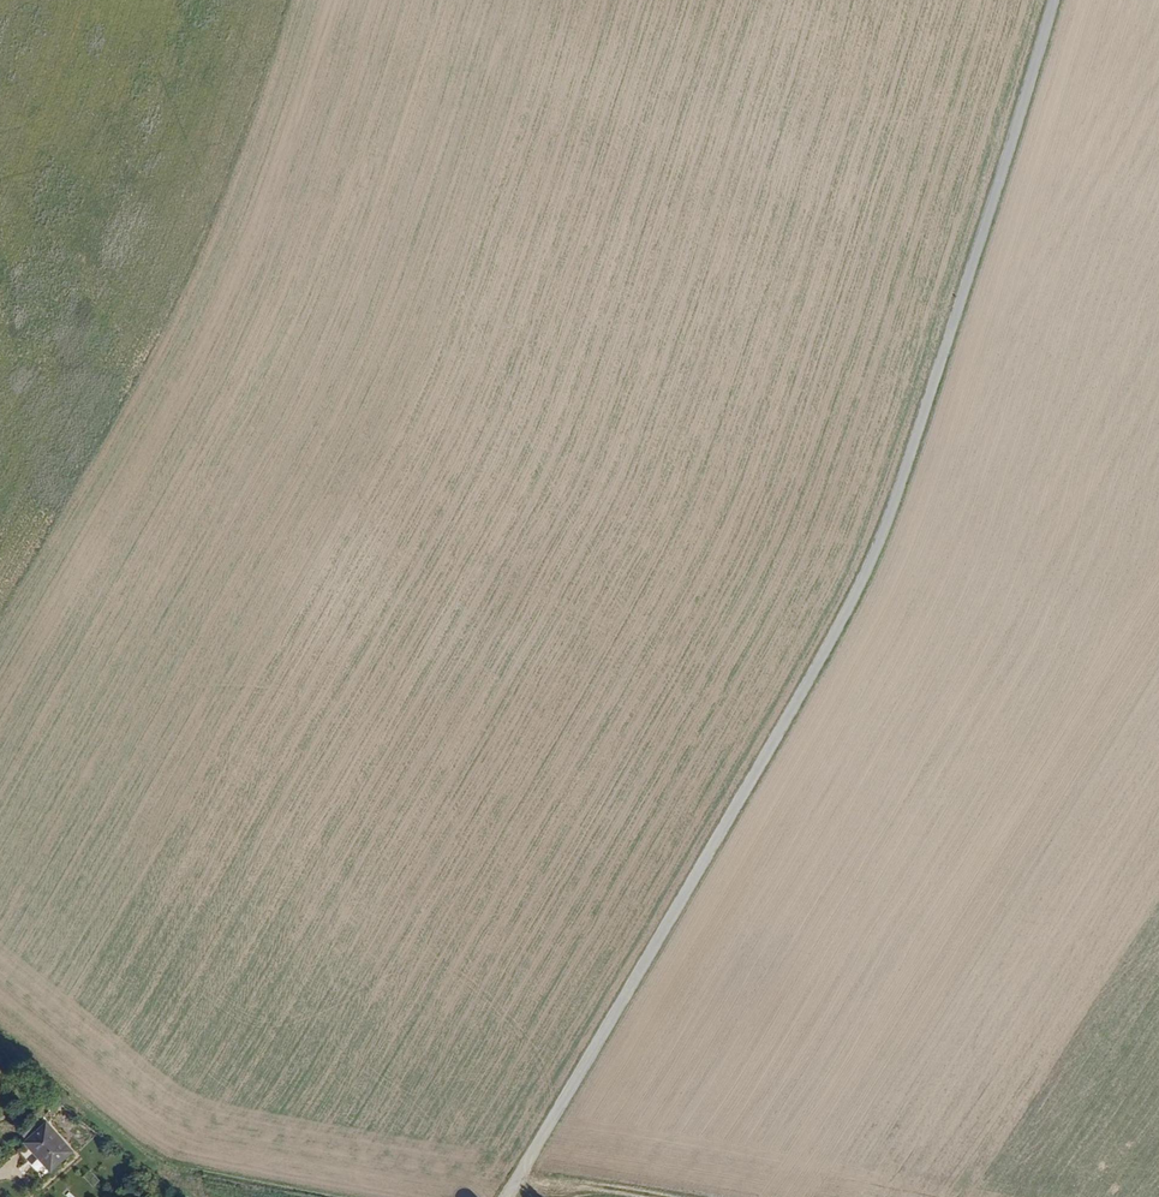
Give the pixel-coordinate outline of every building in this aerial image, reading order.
[(75,1151),(50,1122),(29,1143),(54,1170),(75,1151)]
